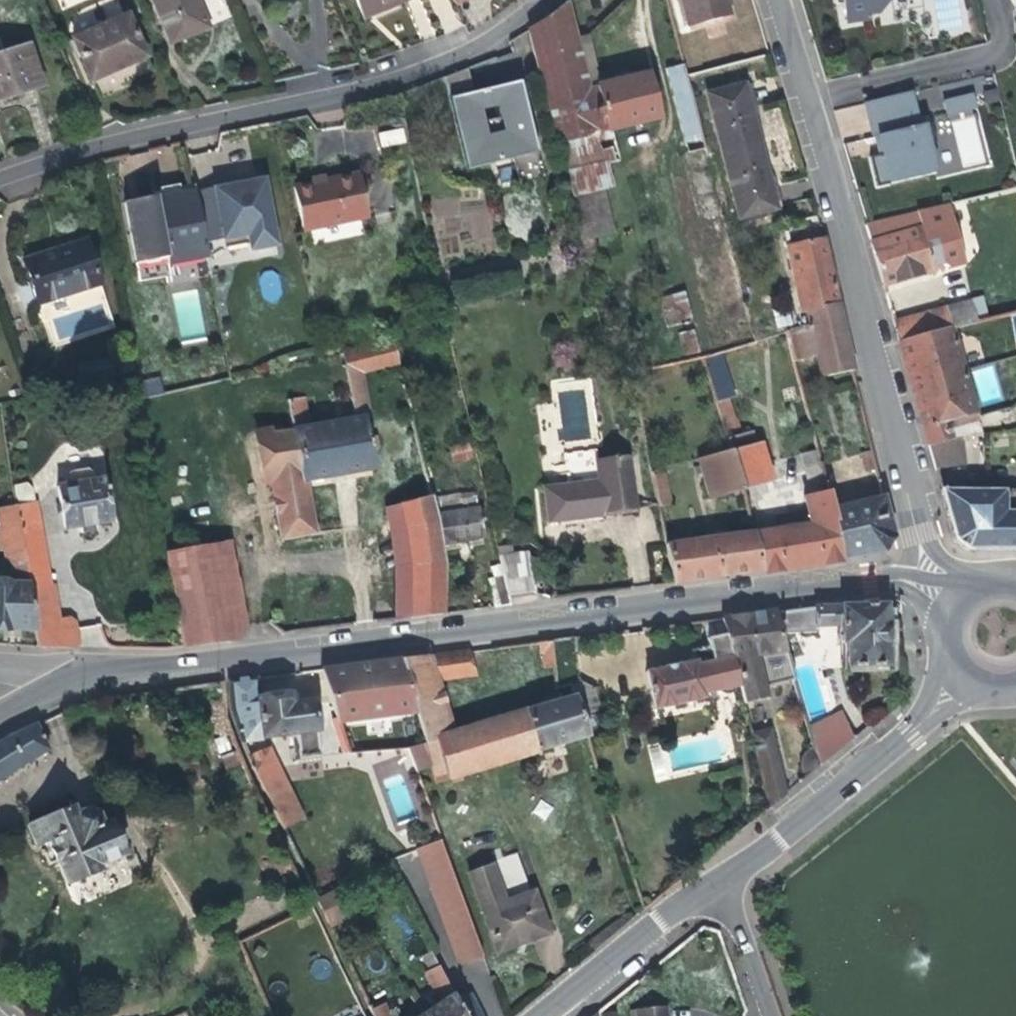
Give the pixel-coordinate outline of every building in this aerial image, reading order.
[(166,44),(200,29),(188,0),(147,0),(166,44)] [(360,16),(397,0),(353,0),(360,16)] [(712,14),(723,11),(720,0),(679,0),(684,21),(712,14)] [(840,27),(864,23),(864,18),(875,16),(885,5),(885,3),(902,0),(835,0),(840,27)] [(537,71),(554,143),(656,119),(645,74),(599,85),(589,41),(577,44),(566,2),(548,17),(526,30),(537,71)] [(122,15),(65,39),(83,80),(140,56),(122,15)] [(35,41),(21,47),(37,84),(51,78),(35,41)] [(0,56),(0,103),(38,88),(37,84),(21,47),(0,56)] [(656,161),(682,260),(706,355),(719,351),(752,342),(679,64),(662,69),(684,154),(677,155),(656,161)] [(439,77),(447,107),(463,171),(512,159),(536,154),(526,115),(478,126),(471,98),(470,94),(462,67),(439,77)] [(470,94),(471,98),(478,126),(526,115),(518,83),(492,89),(470,94)] [(703,93),(718,153),(754,144),(738,85),(703,93)] [(864,103),(865,106),(872,140),(877,139),(881,156),(876,157),(868,159),(874,189),(933,175),(926,146),(934,144),(930,125),(916,127),(911,99),(909,93),(864,103)] [(941,103),(944,117),(975,111),(971,96),(941,103)] [(375,136),(378,146),(402,140),(400,130),(375,136)] [(877,139),(872,140),(876,157),(881,156),(877,139)] [(754,144),(718,153),(734,217),(771,208),(754,144)] [(536,154),(512,159),(516,183),(541,177),(536,154)] [(356,172),(292,186),(303,230),(366,216),(356,172)] [(261,181),(193,193),(202,242),(221,239),(221,241),(245,237),(248,252),(274,248),(261,181)] [(153,198),(128,203),(121,204),(133,265),(140,264),(165,259),(166,266),(205,258),(202,242),(193,193),(179,196),(178,189),(177,186),(157,189),(159,199),(153,200),(153,198)] [(191,187),(178,189),(179,196),(193,193),(191,187)] [(486,191),(430,200),(439,259),(464,255),(463,248),(494,244),(486,191)] [(579,194),(582,236),(610,234),(608,192),(579,194)] [(959,265),(946,221),(942,206),(862,226),(867,243),(880,286),(930,273),(928,268),(938,266),(943,269),(959,265)] [(804,310),(834,303),(816,225),(779,232),(800,311),(804,310)] [(21,265),(34,305),(96,285),(83,245),(21,265)] [(659,296),(665,324),(692,318),(685,290),(659,296)] [(828,375),(849,369),(834,303),(804,310),(807,324),(785,331),(792,361),(822,353),(828,375)] [(946,329),(972,323),(968,303),(935,310),(940,331),(946,329)] [(940,331),(935,310),(889,319),(895,342),(940,331)] [(959,371),(946,329),(940,331),(895,342),(908,385),(920,427),(971,413),(959,371)] [(392,342),(340,353),(345,375),(362,371),(397,362),(392,342)] [(706,355),(699,357),(713,404),(728,399),(732,398),(719,351),(706,355)] [(95,366),(98,383),(117,380),(113,362),(95,366)] [(74,370),(78,387),(98,383),(95,366),(74,370)] [(362,371),(345,375),(354,419),(364,417),(370,416),(362,371)] [(139,385),(142,400),(161,396),(158,381),(139,385)] [(364,417),(354,419),(310,427),(305,397),(287,401),(293,431),(261,436),(267,478),(270,478),(282,539),(313,533),(303,482),(373,469),(364,417)] [(713,404),(728,451),(694,460),(706,498),(739,489),(771,482),(760,443),(754,445),(750,432),(739,435),(728,399),(713,404)] [(946,438),(980,435),(971,413),(920,427),(925,444),(946,438)] [(925,444),(931,469),(952,463),(946,438),(925,444)] [(473,457),(469,442),(450,447),(454,462),(473,457)] [(860,483),(875,480),(868,449),(853,453),(860,483)] [(799,454),(804,472),(819,469),(814,450),(799,454)] [(600,512),(632,508),(626,457),(576,461),(579,483),(541,487),(545,520),(600,515),(600,512)] [(83,467),(65,470),(61,477),(62,483),(53,485),(61,531),(109,522),(101,474),(92,476),(90,471),(89,471),(83,467)] [(797,474),(803,495),(824,491),(819,469),(804,472),(797,474)] [(648,473),(655,508),(667,504),(660,476),(657,476),(656,471),(648,473)] [(1015,550),(1015,491),(937,490),(951,541),(963,551),(1015,550)] [(753,533),(759,571),(841,559),(828,507),(824,491),(803,495),(810,526),(753,533)] [(828,507),(841,559),(879,552),(889,536),(879,495),(828,507)] [(409,566),(408,618),(441,614),(442,569),(441,552),(441,549),(437,519),(436,513),(435,508),(432,498),(398,506),(403,530),(409,566)] [(437,519),(441,549),(482,541),(475,500),(460,503),(461,513),(437,519)] [(32,503),(13,506),(17,531),(37,529),(32,503)] [(461,513),(460,503),(435,508),(436,513),(437,519),(461,513)] [(33,630),(26,590),(17,531),(13,506),(0,508),(0,550),(2,550),(3,558),(8,567),(8,583),(0,583),(0,629),(33,630)] [(383,510),(389,534),(403,530),(398,506),(383,510)] [(37,529),(17,531),(26,590),(46,587),(37,529)] [(389,534),(394,569),(409,566),(403,530),(389,534)] [(663,545),(670,584),(759,571),(753,533),(713,537),(663,545)] [(230,542),(164,554),(181,648),(233,642),(245,626),(230,542)] [(496,552),(501,577),(505,592),(528,589),(520,549),(496,552)] [(394,569),(393,620),(408,618),(409,566),(394,569)] [(485,579),(490,607),(508,605),(505,592),(501,577),(485,579)] [(33,630),(36,648),(60,648),(46,587),(26,590),(33,630)] [(811,608),(771,612),(777,634),(813,630),(812,625),(836,623),(838,644),(841,644),(842,668),(883,667),(882,644),(885,643),(885,625),(881,625),(880,605),(811,608)] [(716,618),(733,689),(737,705),(760,700),(758,689),(789,681),(777,634),(771,612),(716,618)] [(716,618),(696,620),(703,646),(686,649),(688,661),(642,673),(649,710),(698,699),(698,695),(733,689),(716,618)] [(550,665),(551,686),(567,682),(576,718),(595,712),(588,688),(577,679),(575,636),(549,640),(550,665)] [(549,640),(537,641),(539,665),(550,665),(549,640)] [(403,660),(395,660),(411,712),(420,743),(403,747),(411,770),(426,767),(431,782),(446,778),(448,782),(457,781),(456,775),(582,739),(576,718),(567,682),(551,686),(554,701),(449,732),(434,681),(471,675),(465,651),(403,660)] [(395,660),(320,670),(345,723),(411,712),(395,660)] [(226,715),(235,741),(289,734),(291,759),(313,756),(307,701),(285,704),(282,695),(253,698),(251,679),(223,682),(226,715)] [(863,711),(867,724),(888,718),(883,705),(863,711)] [(808,749),(813,767),(847,739),(837,716),(802,730),(808,749)] [(30,726),(0,740),(0,777),(42,752),(30,726)] [(264,749),(243,758),(276,828),(297,818),(264,749)] [(796,769),(800,778),(813,767),(808,749),(803,752),(799,757),(796,762),(796,769)] [(92,867),(118,856),(103,823),(97,826),(91,815),(77,811),(66,817),(63,810),(23,827),(30,847),(43,842),(60,885),(94,872),(92,867)] [(437,842),(413,853),(417,862),(441,853),(437,842)] [(513,850),(462,868),(493,950),(544,931),(513,850)] [(441,853),(417,862),(426,889),(451,880),(441,853)] [(451,880),(426,889),(455,964),(458,966),(480,957),(451,880)] [(433,990),(449,981),(439,963),(423,972),(433,990)] [(417,1015),(478,1015),(467,995),(453,1002),(448,995),(417,1015)] [(375,1015),(392,1015),(384,1001),(371,1008),(375,1015)] [(668,1004),(633,1008),(634,1015),(669,1015),(668,1004)]
